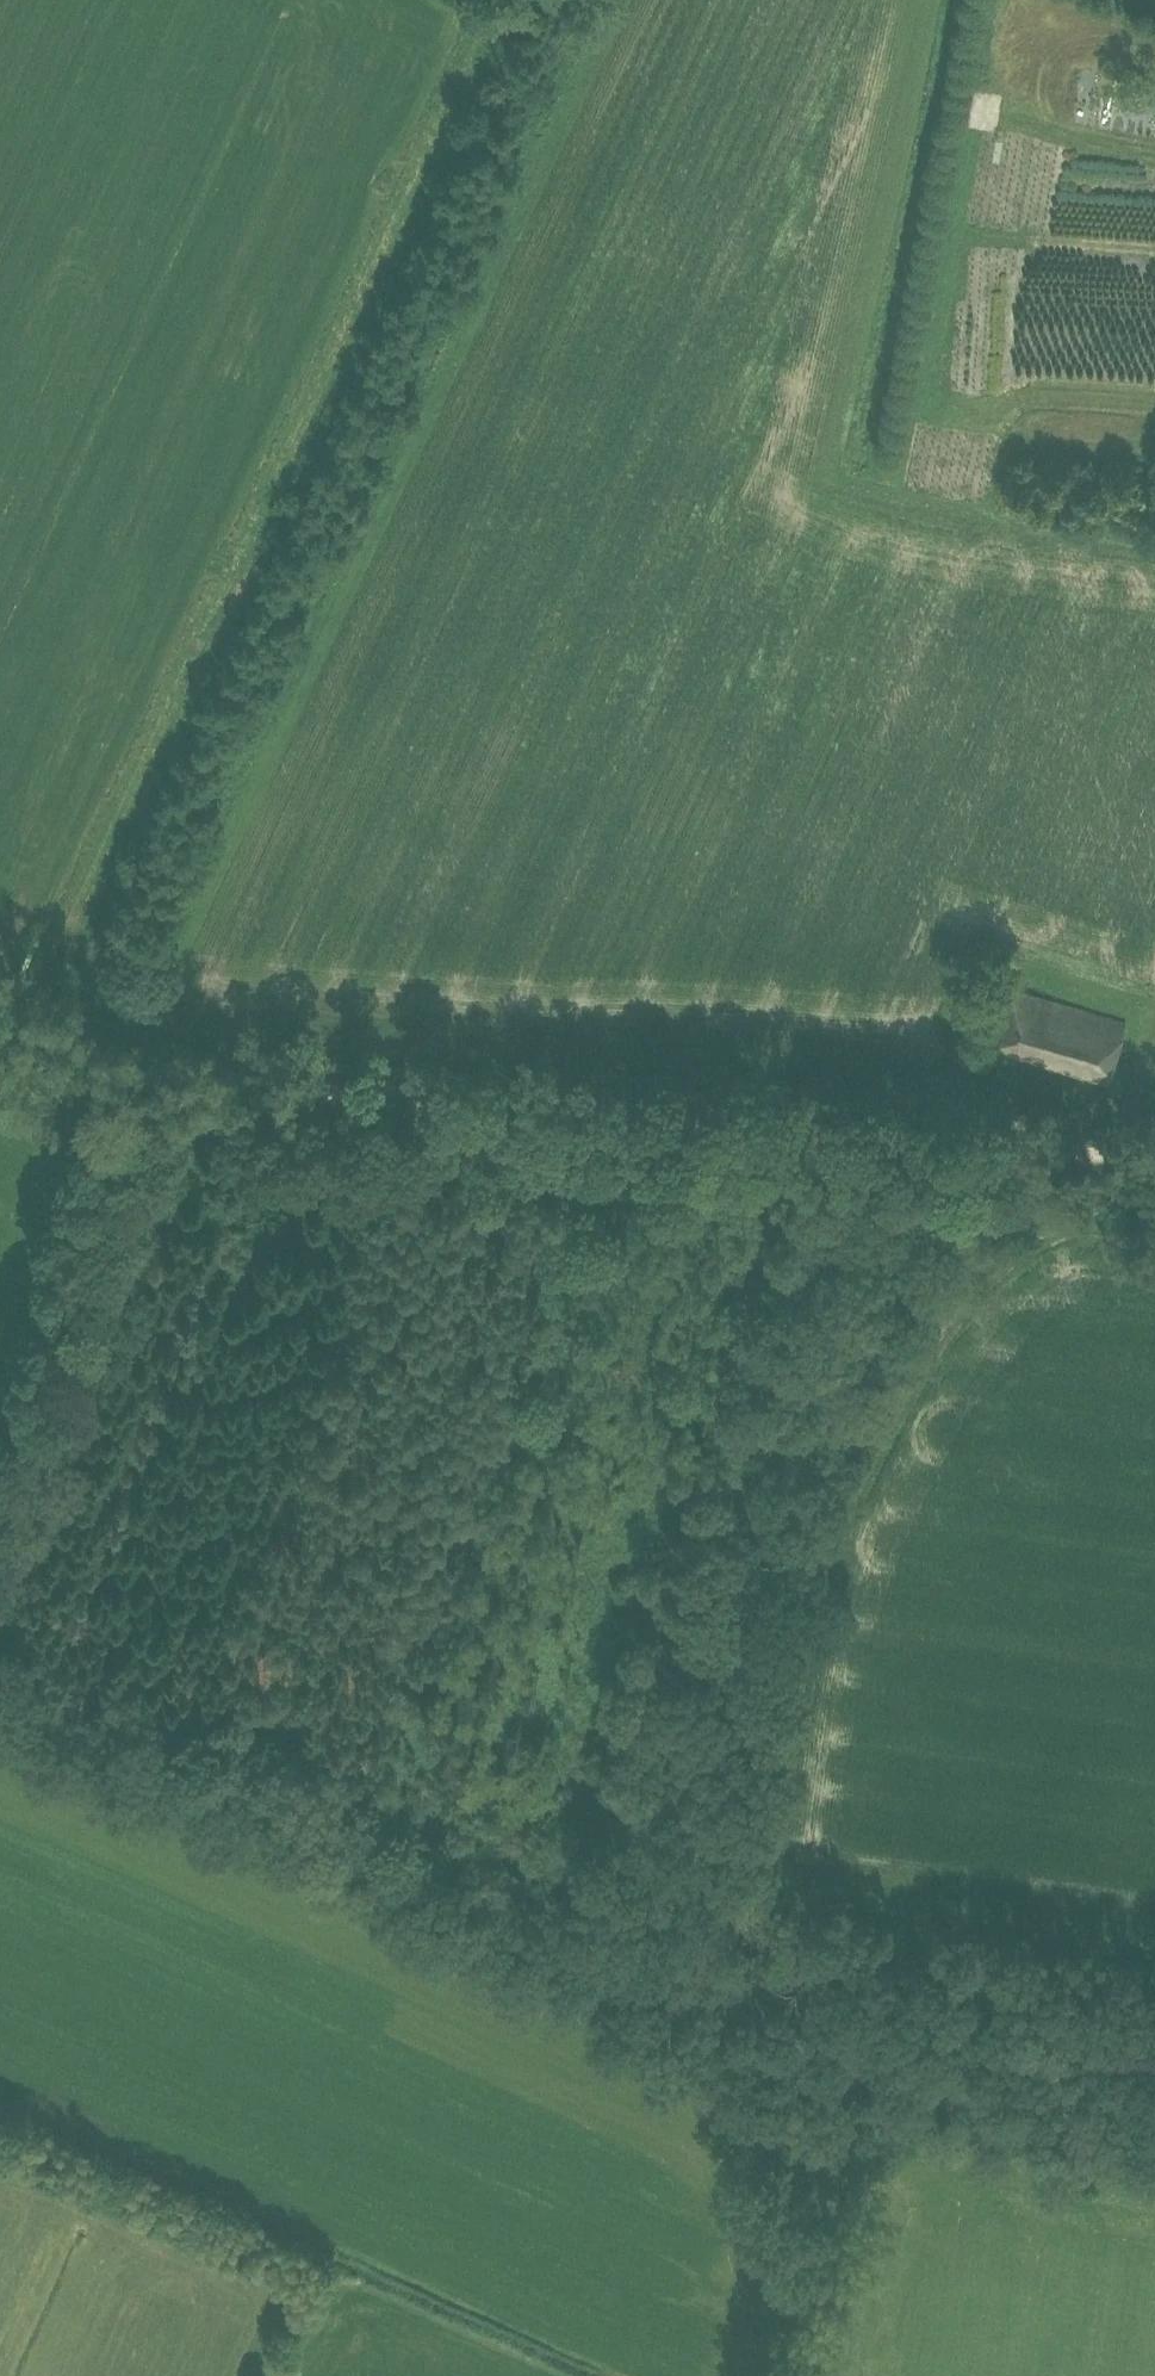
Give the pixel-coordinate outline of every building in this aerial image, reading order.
[(998,1053),(1107,1083),(1124,1022),(1014,992),(998,1053)]
